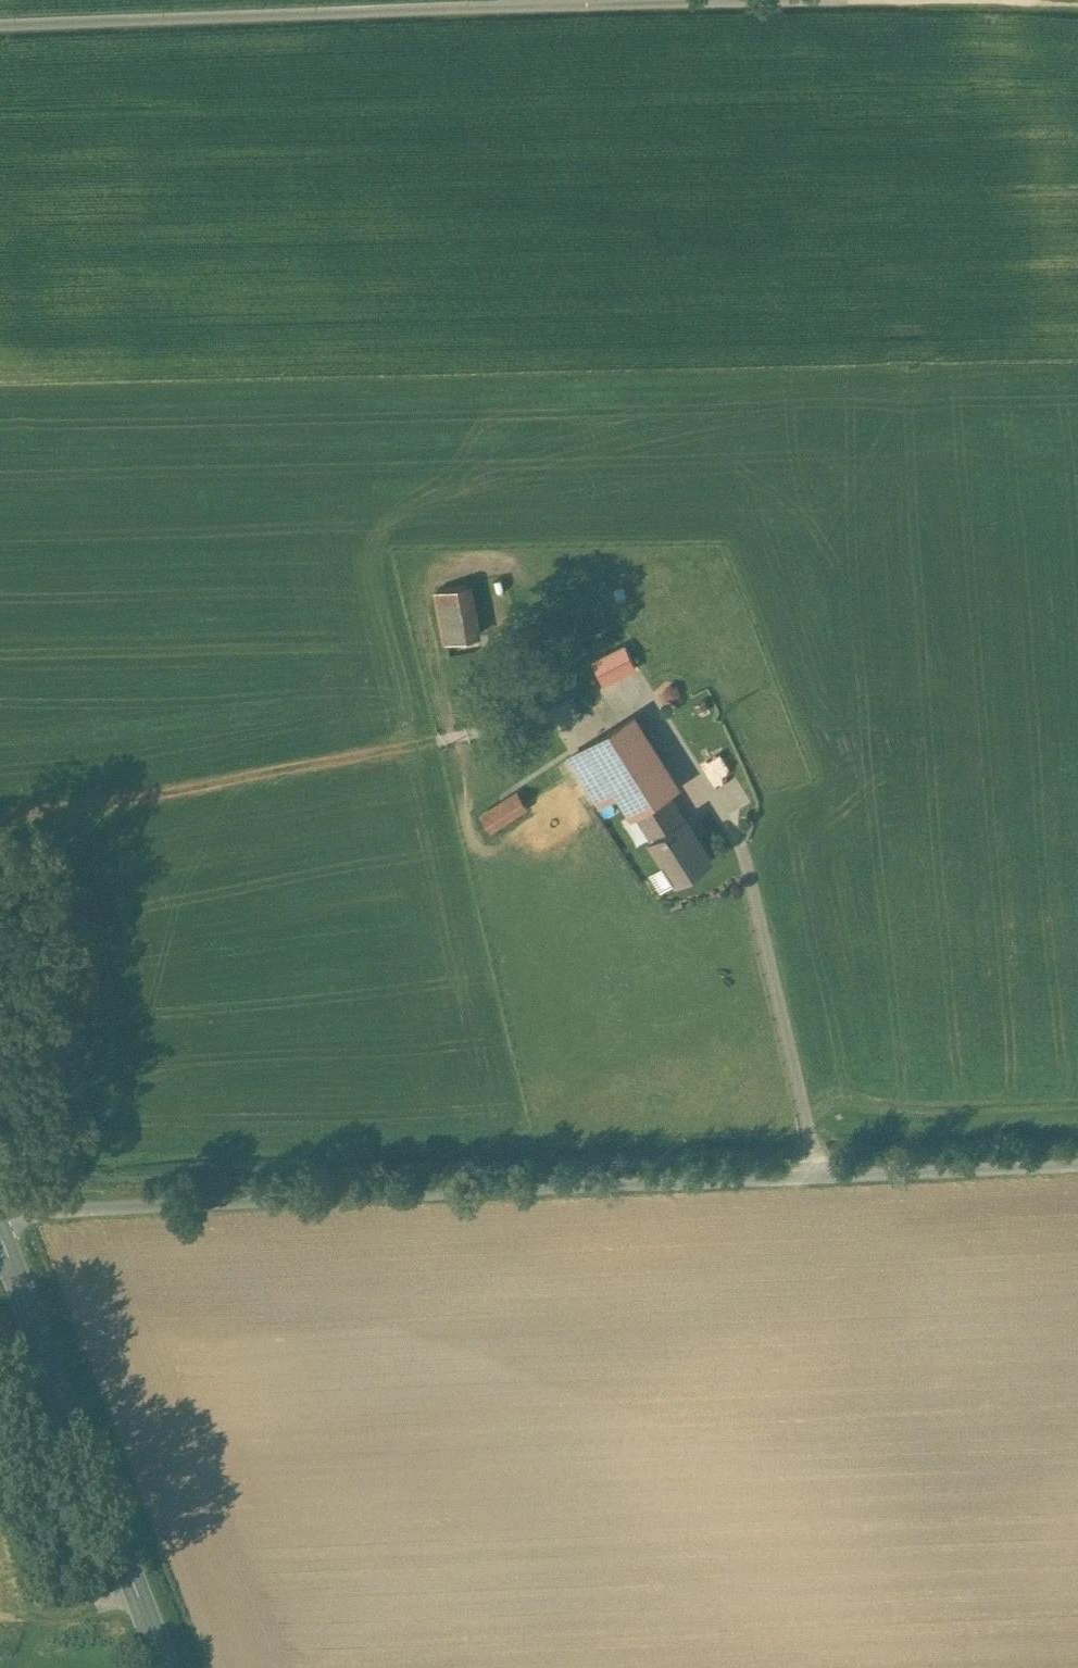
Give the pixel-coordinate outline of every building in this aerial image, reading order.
[(465,582),(429,589),(438,641),(474,634),(465,582)] [(638,652),(612,604),(527,650),(553,698),(638,652)] [(677,783),(633,714),(570,754),(599,800),(617,788),(631,809),(629,810),(631,812),(635,810),(635,809),(666,790),(677,783)] [(517,790),(480,814),(489,828),(526,804),(517,790)] [(666,790),(635,809),(635,810),(651,835),(682,815),(666,790)] [(710,856),(684,814),(682,815),(651,835),(649,836),(676,878),(710,856)]
